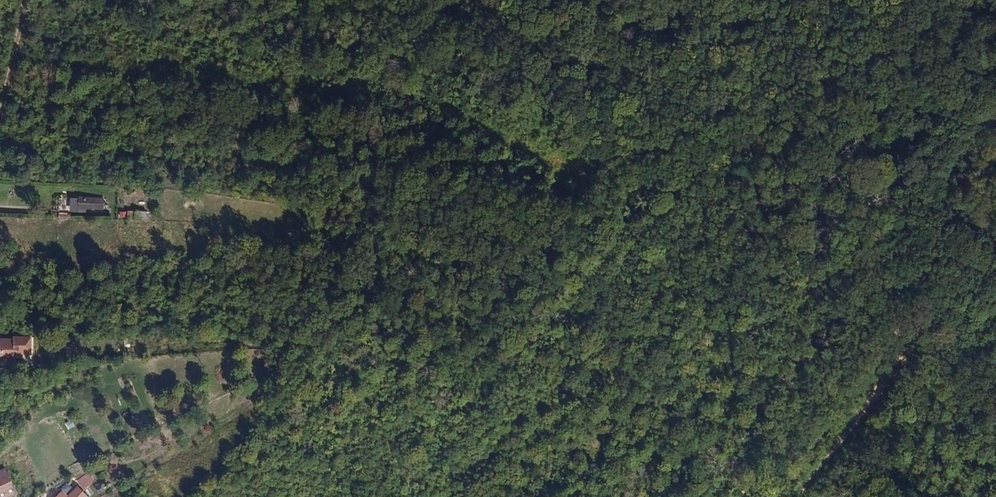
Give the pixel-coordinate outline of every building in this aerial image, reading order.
[(103,210),(103,200),(67,199),(67,209),(103,210)] [(30,360),(30,339),(12,338),(12,341),(0,341),(0,342),(0,362),(12,362),(12,360),(30,360)] [(79,423),(76,425),(74,421),(66,425),(75,443),(83,439),(79,430),(82,428),(79,423)] [(17,493),(5,468),(0,470),(0,496),(8,496),(17,493)] [(94,482),(88,473),(76,481),(82,490),(94,482)] [(77,488),(67,496),(85,496),(77,488)]
